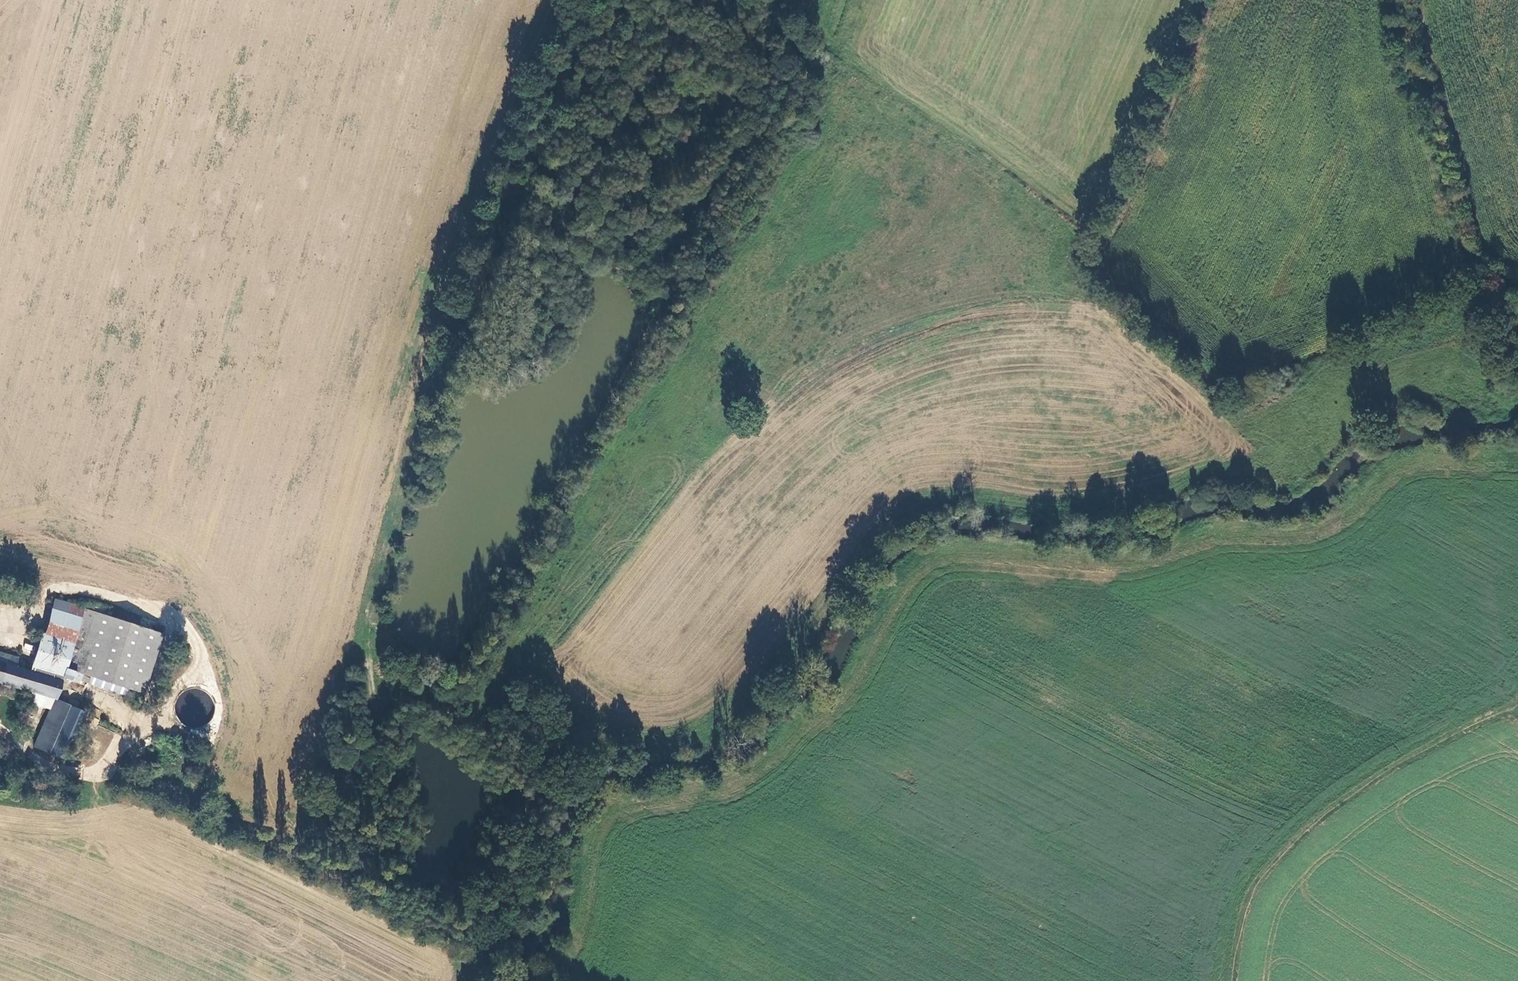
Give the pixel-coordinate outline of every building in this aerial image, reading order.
[(165,628),(111,612),(112,608),(83,599),(81,604),(56,596),(45,632),(42,631),(31,668),(64,677),(65,674),(76,677),(78,672),(84,674),(85,670),(93,673),(91,680),(130,691),(131,684),(147,689),(165,628)] [(24,642),(21,653),(30,655),(33,645),(24,642)] [(64,677),(31,668),(16,664),(19,655),(0,650),(0,680),(34,690),(32,699),(52,705),(55,696),(58,696),(64,677)] [(89,710),(58,696),(37,744),(69,757),(89,710)]
